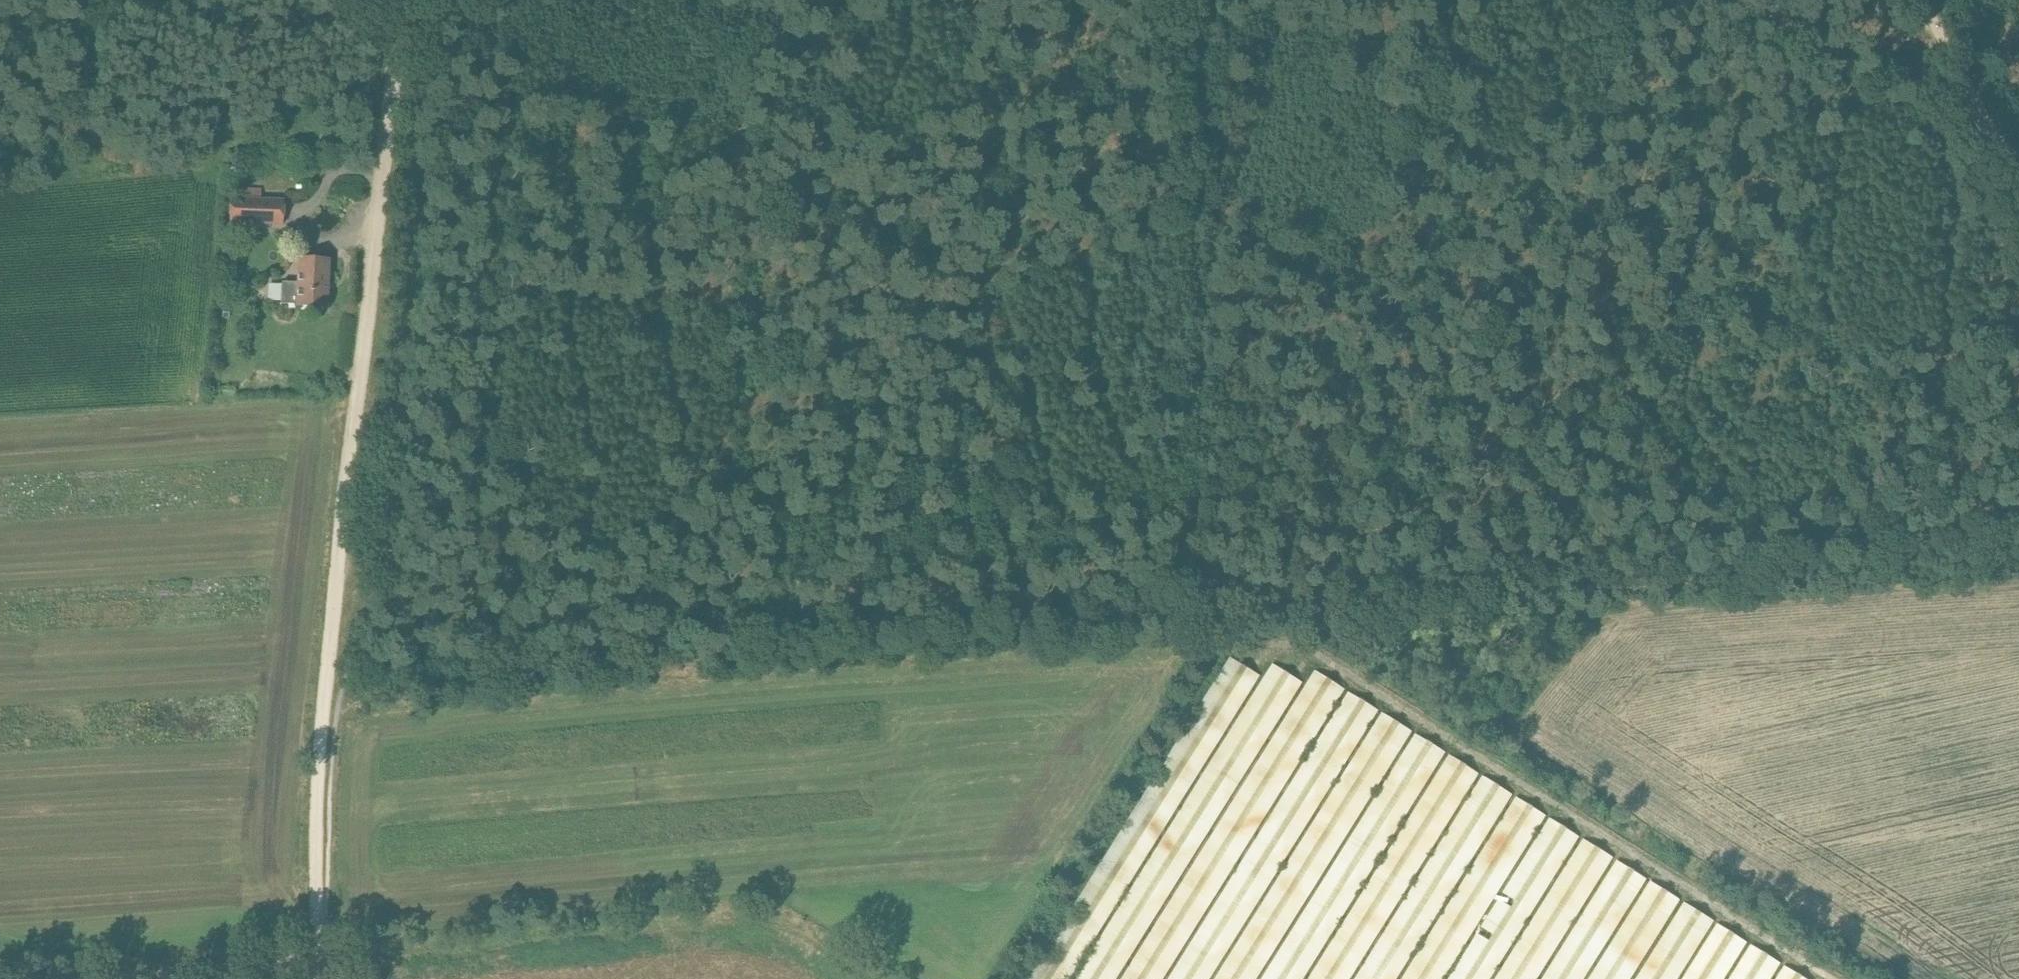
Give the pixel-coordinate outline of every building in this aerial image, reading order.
[(284,200),(230,198),(229,225),(283,227),(284,200)] [(297,306),(327,307),(329,260),(323,260),(323,259),(319,255),(309,255),(306,259),(299,259),(298,283),(282,283),(281,305),(297,305),(297,306)] [(1229,658),(1028,978),(1806,978),(1314,671),(1305,685),(1274,665),(1265,678),(1229,658)]
